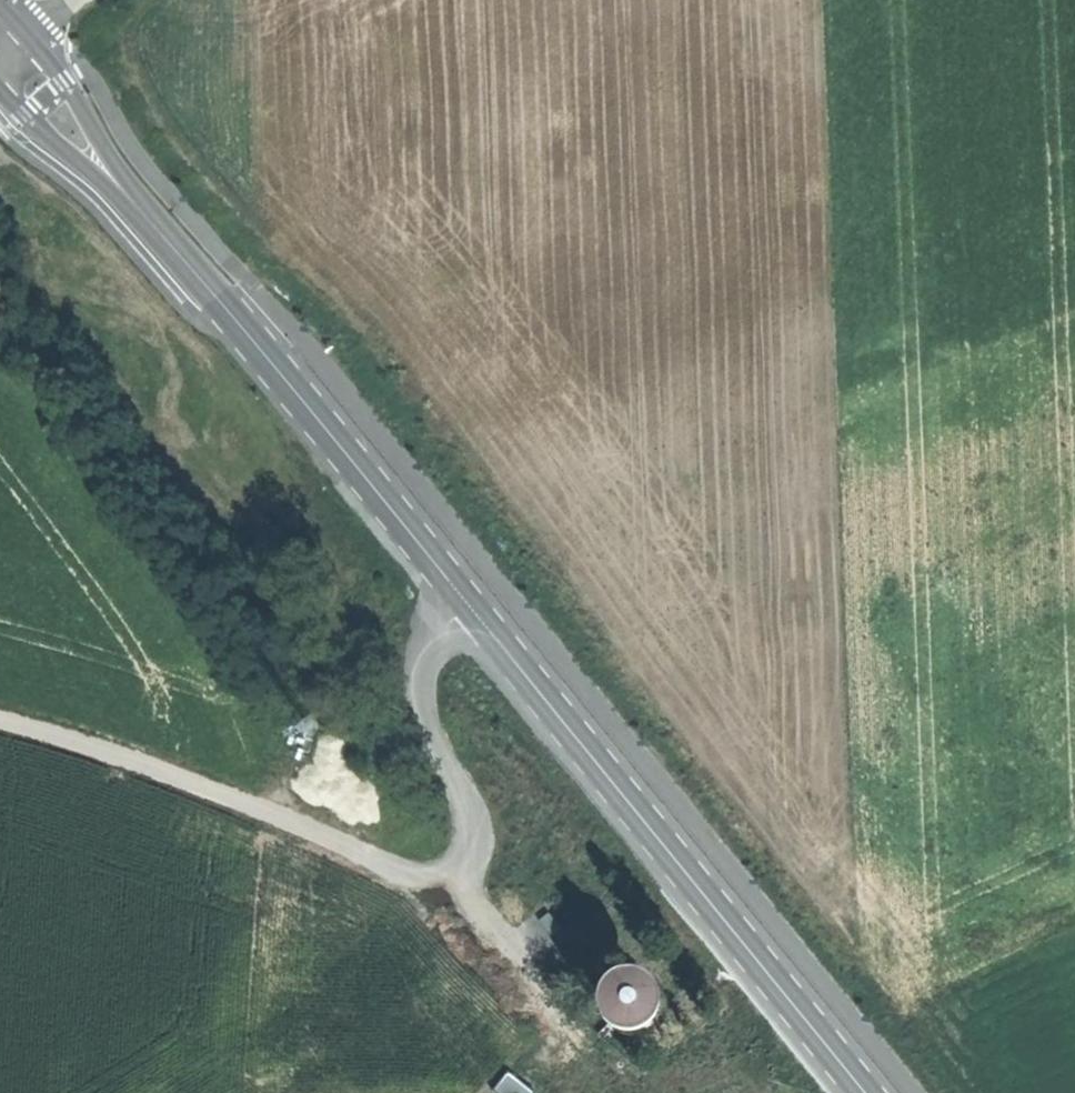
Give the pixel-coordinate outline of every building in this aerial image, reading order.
[(628,1037),(643,1030),(649,1014),(642,998),(626,992),(610,1000),(604,1016),(611,1031),(628,1037)] [(497,1089),(502,1092),(535,1092),(537,1090),(512,1070),(497,1089)]
